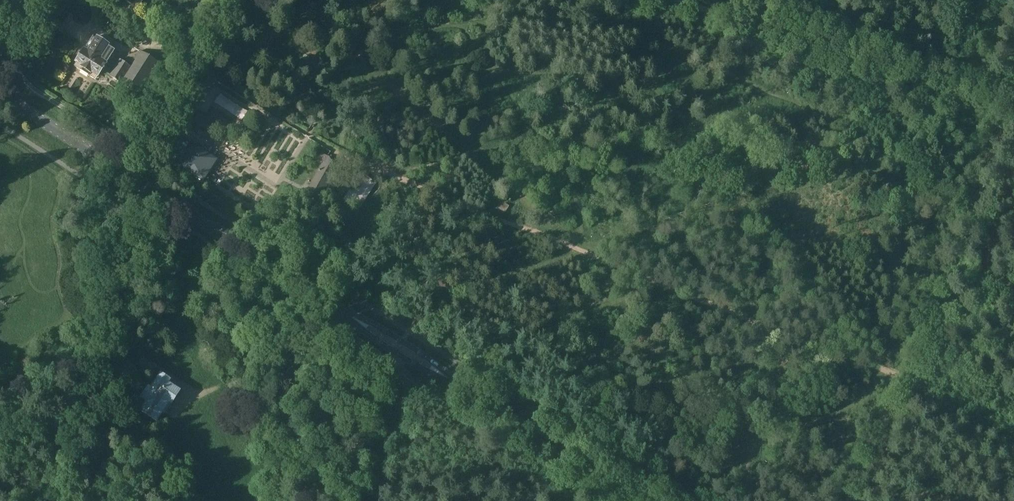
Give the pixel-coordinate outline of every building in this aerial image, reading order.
[(137,10),(143,0),(121,0),(137,10)] [(59,9),(49,25),(62,34),(73,18),(59,9)] [(110,77),(112,72),(104,67),(114,52),(92,38),(76,64),(82,68),(80,71),(88,77),(91,73),(97,77),(101,71),(110,77)] [(120,60),(112,72),(110,77),(140,96),(161,63),(140,50),(132,62),(127,59),(125,63),(120,60)] [(212,78),(205,74),(195,89),(202,93),(206,87),(210,80),(212,78)] [(210,105),(206,110),(216,117),(220,112),(210,105)] [(196,147),(182,168),(204,182),(217,161),(196,147)] [(338,164),(322,155),(320,159),(322,160),(303,195),(317,203),(329,181),(330,182),(334,175),(333,174),(338,164)] [(141,411),(156,421),(168,402),(171,404),(178,392),(166,384),(169,380),(160,375),(150,389),(148,388),(141,399),(146,402),(141,411)] [(117,427),(105,419),(98,429),(111,437),(117,427)]
